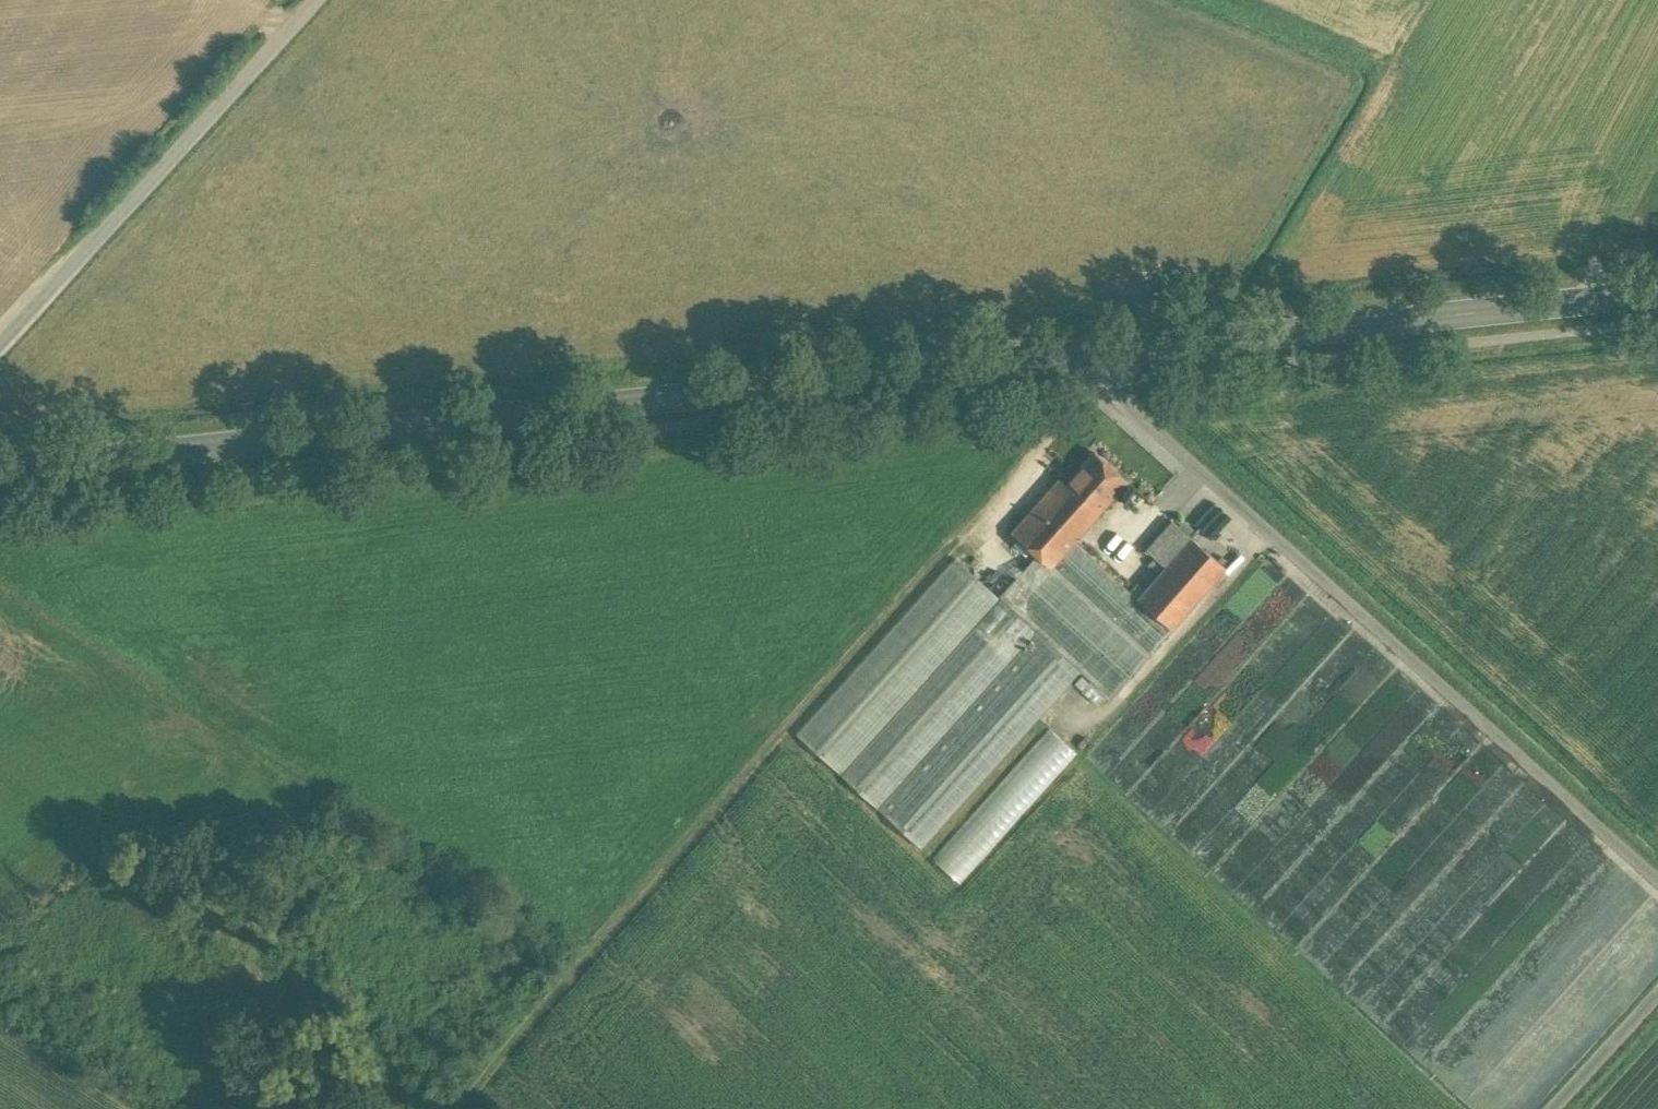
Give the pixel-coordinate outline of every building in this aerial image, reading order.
[(1085,432),(803,736),(950,868),(1183,623),(1143,585),(1090,536),(1142,478),(1085,432)] [(1240,562),(1202,528),(1143,585),(1183,623),(1240,562)]
